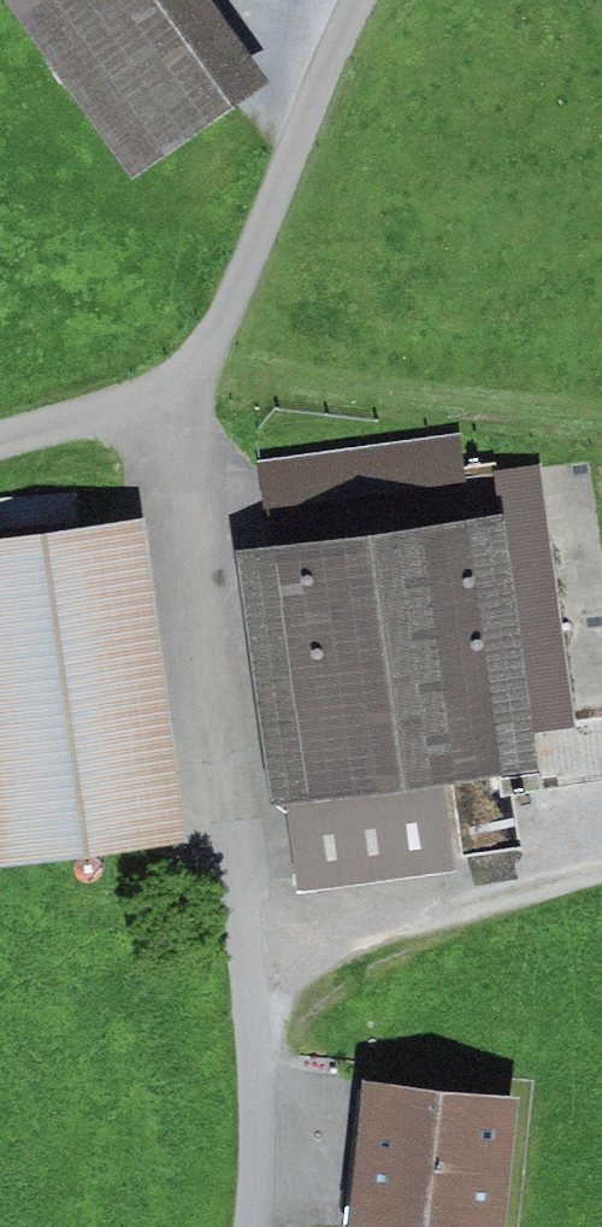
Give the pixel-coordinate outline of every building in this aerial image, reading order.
[(213,0),(15,0),(138,176),(271,83),(213,0)] [(459,432),(259,461),(271,545),(471,516),(459,432)] [(496,470),(502,512),(531,730),(576,724),(541,464),(496,470)] [(271,545),(237,547),(271,801),(287,799),(299,887),(458,866),(446,777),(535,766),(531,730),(502,512),(471,516),(271,545)] [(135,515),(0,535),(0,862),(182,835),(135,515)] [(362,1077),(348,1224),(376,1226),(509,1226),(522,1093),(362,1077)]
